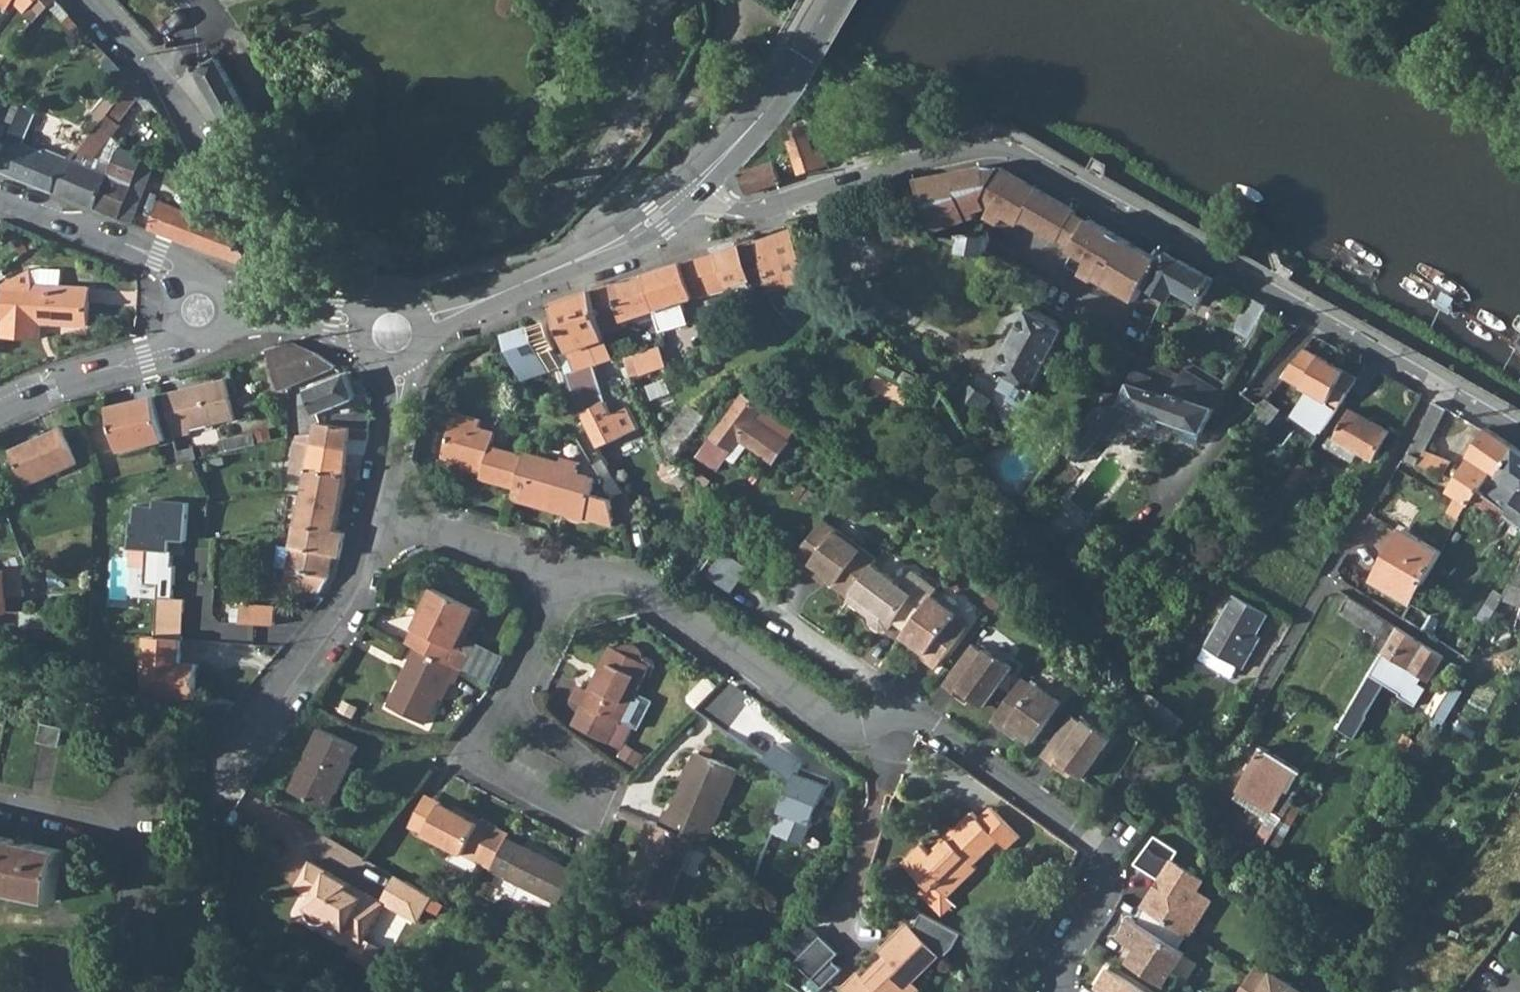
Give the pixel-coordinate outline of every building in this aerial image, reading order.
[(8,12),(15,2),(16,0),(0,0),(0,6),(8,12)] [(26,15),(34,7),(41,0),(16,0),(15,2),(26,15)] [(34,7),(41,16),(58,0),(41,0),(34,7)] [(42,17),(41,16),(34,7),(26,15),(35,26),(42,17)] [(75,13),(64,23),(73,33),(84,23),(75,13)] [(217,60),(216,59),(215,60),(194,73),(236,144),(259,130),(217,60)] [(134,80),(71,164),(67,161),(54,193),(119,219),(143,159),(107,142),(111,136),(110,135),(144,91),(134,80)] [(12,108),(19,112),(22,106),(15,103),(12,108)] [(36,112),(22,106),(19,112),(9,135),(11,136),(9,141),(0,164),(0,172),(54,193),(67,161),(45,152),(43,155),(22,146),(36,112)] [(787,142),(798,176),(827,167),(822,151),(814,153),(806,125),(790,130),(793,140),(787,142)] [(9,141),(3,138),(5,131),(2,127),(0,126),(0,164),(9,141)] [(143,159),(119,219),(131,223),(154,164),(179,139),(172,129),(143,159)] [(747,194),(781,181),(773,161),(739,173),(747,194)] [(1083,216),(996,163),(989,163),(984,164),(979,166),(916,179),(914,179),(936,235),(959,226),(962,225),(977,220),(976,215),(985,211),(985,212),(986,212),(995,207),(1020,222),(1065,249),(1083,216)] [(247,269),(255,255),(210,186),(194,217),(161,203),(149,231),(247,269)] [(995,207),(986,212),(985,212),(982,219),(995,227),(1001,219),(1016,228),(1020,222),(995,207)] [(1160,262),(1160,261),(1083,216),(1065,249),(1071,252),(1087,262),(1078,276),(1092,283),(1095,279),(1134,303),(1143,288),(1156,269),(1160,262)] [(978,250),(984,236),(962,225),(959,226),(954,237),(978,250)] [(795,290),(805,284),(791,231),(755,245),(756,246),(763,276),(764,278),(768,294),(794,287),(795,290)] [(754,242),(714,253),(724,289),(729,287),(764,278),(763,276),(756,246),(755,245),(754,242)] [(1071,252),(1063,266),(1078,276),(1087,262),(1071,252)] [(1214,280),(1166,252),(1165,253),(1160,261),(1160,262),(1156,269),(1143,288),(1162,299),(1168,302),(1176,289),(1200,303),(1214,280)] [(724,289),(714,253),(682,263),(693,296),(724,289)] [(693,296),(682,263),(643,275),(656,311),(653,312),(660,332),(688,325),(682,302),(693,299),(693,296)] [(27,269),(1,282),(0,334),(0,336),(38,338),(40,324),(85,326),(86,288),(35,285),(27,269)] [(626,327),(625,321),(653,312),(656,311),(643,275),(627,280),(597,290),(593,292),(606,332),(626,327)] [(764,278),(729,287),(733,304),(768,294),(764,278)] [(608,337),(606,332),(593,292),(553,305),(575,373),(591,367),(595,366),(588,345),(608,337)] [(1254,336),(1269,309),(1255,301),(1240,327),(1254,336)] [(1159,345),(1172,311),(1160,305),(1141,353),(1138,362),(1133,374),(1133,376),(1131,379),(1173,393),(1176,387),(1179,373),(1147,362),(1159,345)] [(1055,354),(1067,331),(1031,310),(998,370),(1006,374),(997,389),(1008,396),(1006,400),(1023,410),(1034,390),(1046,369),(1053,373),(1062,357),(1055,354)] [(539,323),(511,328),(521,378),(549,372),(539,323)] [(292,343),(279,347),(267,350),(279,393),(287,389),(335,369),(334,365),(333,365),(317,355),(309,351),(300,347),(292,343)] [(658,347),(636,354),(643,374),(665,366),(658,347)] [(1351,388),(1358,378),(1305,348),(1282,377),(1310,392),(1306,399),(1320,408),(1309,425),(1320,432),(1347,394),(1351,388)] [(1368,363),(1358,378),(1351,388),(1363,396),(1381,371),(1368,363)] [(898,379),(880,369),(872,385),(904,402),(920,374),(906,366),(898,379)] [(567,376),(571,385),(595,377),(591,367),(575,373),(567,376)] [(1183,389),(1214,391),(1215,374),(1185,371),(1183,389)] [(1103,389),(1126,392),(1131,379),(1133,376),(1107,372),(1103,389)] [(351,376),(349,374),(306,393),(317,415),(317,416),(355,399),(355,391),(352,383),(351,376)] [(571,385),(580,415),(596,447),(620,437),(595,377),(571,385)] [(179,402),(164,405),(172,438),(190,434),(189,430),(234,419),(224,379),(181,390),(177,396),(179,402)] [(1111,431),(1130,408),(1163,421),(1173,393),(1131,379),(1126,392),(1103,389),(1102,389),(1101,389),(1100,391),(1100,397),(1099,404),(1062,450),(1077,462),(1105,427),(1111,431)] [(988,403),(962,384),(949,403),(965,435),(988,403)] [(1163,421),(1202,434),(1204,427),(1221,397),(1218,395),(1215,399),(1176,387),(1173,393),(1163,421)] [(162,395),(164,405),(179,402),(177,396),(181,390),(162,395)] [(297,396),(300,436),(313,435),(315,425),(317,416),(317,415),(306,393),(297,396)] [(744,395),(699,457),(717,470),(739,440),(772,464),(788,443),(755,419),(763,409),(744,395)] [(164,439),(153,396),(108,409),(119,451),(164,439)] [(1279,410),(1264,399),(1243,425),(1259,438),(1279,410)] [(1448,463),(1425,451),(1447,408),(1434,401),(1405,453),(1408,454),(1406,459),(1441,475),(1448,463)] [(704,417),(687,403),(660,441),(669,464),(704,417)] [(369,430),(371,410),(371,409),(354,408),(350,419),(333,417),(332,426),(369,430)] [(1351,408),(1333,439),(1357,453),(1372,461),(1390,431),(1351,408)] [(465,462),(486,469),(483,475),(482,479),(516,491),(527,457),(494,446),(498,432),(484,427),(486,419),(462,411),(447,455),(465,462)] [(1486,428),(1468,455),(1470,458),(1457,476),(1447,491),(1456,498),(1448,512),(1459,519),(1471,499),(1472,499),(1477,490),(1491,469),(1498,474),(1516,448),(1516,447),(1489,424),(1486,428)] [(369,430),(332,426),(315,425),(313,435),(311,443),(363,456),(369,430)] [(76,463),(61,429),(12,450),(28,485),(76,463)] [(1299,442),(1309,448),(1316,438),(1306,432),(1299,442)] [(300,436),(295,435),(287,473),(304,477),(295,525),(335,532),(335,531),(348,476),(347,475),(307,465),(311,443),(313,435),(300,436)] [(1333,439),(1328,436),(1323,445),(1351,462),(1357,453),(1333,439)] [(358,479),(363,456),(311,443),(307,465),(347,475),(348,476),(358,479)] [(1498,474),(1499,475),(1485,497),(1508,515),(1519,494),(1519,450),(1516,448),(1498,474)] [(545,508),(547,501),(566,508),(564,514),(584,520),(586,518),(612,527),(610,502),(592,496),(598,480),(577,472),(581,463),(564,456),(563,461),(529,450),(527,457),(516,491),(514,497),(514,498),(545,508)] [(483,475),(486,469),(465,462),(463,469),(483,475)] [(1471,499),(1501,522),(1508,515),(1485,497),(1477,490),(1472,499),(1471,499)] [(1508,515),(1519,523),(1519,494),(1508,515)] [(566,508),(547,501),(545,508),(564,514),(566,508)] [(158,587),(157,600),(156,625),(155,639),(180,641),(182,602),(172,601),(175,569),(172,568),(173,553),(171,553),(172,542),(187,543),(190,506),(154,503),(154,510),(135,508),(134,525),(131,524),(129,550),(147,552),(144,586),(158,587)] [(870,564),(874,560),(822,518),(790,558),(803,569),(805,566),(844,597),(870,564)] [(335,532),(295,525),(290,550),(280,548),(276,570),(286,572),(283,587),(318,593),(327,576),(328,571),(331,556),(339,558),(345,533),(335,531),(335,532)] [(1441,551),(1419,538),(1418,540),(1401,530),(1371,580),(1410,603),(1441,551)] [(729,592),(748,568),(727,553),(710,577),(729,592)] [(844,597),(842,600),(864,617),(864,624),(874,631),(881,631),(887,623),(900,633),(929,596),(933,591),(909,572),(897,586),(870,564),(844,597)] [(1503,601),(1519,608),(1515,617),(1519,619),(1519,570),(1503,601)] [(488,610),(446,582),(413,632),(414,632),(423,638),(463,664),(465,666),(476,650),(465,645),(459,641),(474,620),(479,624),(488,610)] [(1246,651),(1267,615),(1233,595),(1204,646),(1205,647),(1237,665),(1242,668),(1250,654),(1246,651)] [(932,668),(964,629),(951,619),(954,616),(929,596),(900,633),(899,634),(923,654),(920,658),(932,668)] [(1350,597),(1340,612),(1387,641),(1396,626),(1350,597)] [(1421,630),(1429,616),(1409,604),(1401,617),(1421,630)] [(47,616),(17,613),(16,628),(46,630),(47,616)] [(459,641),(465,645),(476,650),(465,666),(493,684),(506,657),(498,649),(487,633),(479,624),(474,620),(459,641)] [(1445,656),(1396,626),(1387,641),(1369,671),(1379,677),(1402,692),(1401,694),(1418,705),(1429,688),(1420,683),(1424,677),(1430,682),(1445,656)] [(195,665),(178,662),(180,641),(155,639),(146,638),(142,696),(193,700),(195,665)] [(423,638),(387,693),(420,716),(436,691),(447,674),(452,677),(453,679),(463,664),(423,638)] [(983,707),(1012,667),(988,649),(985,653),(971,643),(941,683),(954,693),(957,688),(983,707)] [(1237,665),(1205,647),(1199,658),(1230,677),(1237,665)] [(628,655),(622,658),(613,653),(590,698),(580,693),(573,706),(583,711),(621,731),(632,737),(649,707),(636,701),(651,673),(644,669),(644,668),(642,662),(635,656),(628,655)] [(1369,671),(1346,712),(1355,718),(1379,677),(1369,671)] [(436,691),(441,695),(452,677),(447,674),(436,691)] [(1022,679),(992,720),(1005,729),(1008,725),(1033,744),(1062,705),(1037,684),(1034,689),(1022,679)] [(1171,735),(1181,722),(1148,697),(1138,709),(1171,735)] [(583,711),(572,731),(610,751),(621,731),(583,711)] [(1072,715),(1041,755),(1055,765),(1058,760),(1083,779),(1112,740),(1086,721),(1084,724),(1072,715)] [(60,746),(64,728),(46,723),(42,741),(60,746)] [(1429,725),(1417,744),(1413,751),(1424,759),(1440,731),(1429,725)] [(333,809),(361,746),(321,729),(295,791),(333,809)] [(843,778),(782,734),(765,760),(795,779),(771,833),(803,846),(822,806),(842,814),(843,778)] [(1417,744),(1405,735),(1391,756),(1404,765),(1413,751),(1417,744)] [(1308,775),(1262,748),(1236,792),(1281,819),(1308,775)] [(669,818),(664,815),(656,830),(691,847),(695,848),(729,778),(695,761),(669,818)] [(404,826),(421,835),(439,803),(422,793),(404,826)] [(507,835),(479,819),(476,824),(439,803),(421,835),(487,872),(505,839),(507,835)] [(1006,851),(1019,838),(991,809),(979,820),(975,816),(949,840),(951,844),(938,857),(927,846),(908,865),(926,882),(928,885),(937,893),(940,890),(953,902),(984,873),(979,869),(1002,846),(1006,851)] [(1274,829),(1264,822),(1234,870),(1244,877),(1274,829)] [(648,827),(641,842),(644,844),(614,909),(619,911),(653,928),(691,847),(656,830),(648,827)] [(1142,907),(1189,937),(1213,900),(1198,890),(1205,879),(1174,859),(1180,850),(1154,833),(1135,863),(1160,879),(1142,907)] [(0,836),(0,890),(53,902),(63,851),(0,836)] [(486,873),(551,909),(569,875),(505,839),(487,872),(486,873)] [(317,866),(313,874),(304,892),(329,906),(325,916),(325,919),(326,923),(328,924),(332,925),(335,923),(336,922),(352,930),(350,936),(370,948),(388,915),(393,907),(372,896),(370,899),(355,891),(357,888),(317,866)] [(953,902),(940,890),(937,893),(928,885),(920,893),(945,916),(955,906),(953,902)] [(918,932),(914,928),(885,957),(892,964),(871,985),(864,978),(850,991),(924,991),(917,985),(944,958),(949,963),(959,952),(967,939),(928,917),(920,930),(918,932)] [(1129,962),(1172,990),(1181,976),(1173,972),(1185,952),(1131,918),(1119,937),(1137,949),(1129,962)] [(826,991),(829,991),(847,974),(837,965),(844,958),(827,941),(801,968),(826,991)] [(1187,954),(1180,971),(1193,977),(1200,959),(1187,954)] [(1256,965),(1239,991),(1306,991),(1274,972),(1271,975),(1256,965)] [(1110,968),(1097,987),(1105,991),(1148,991),(1110,968)]
